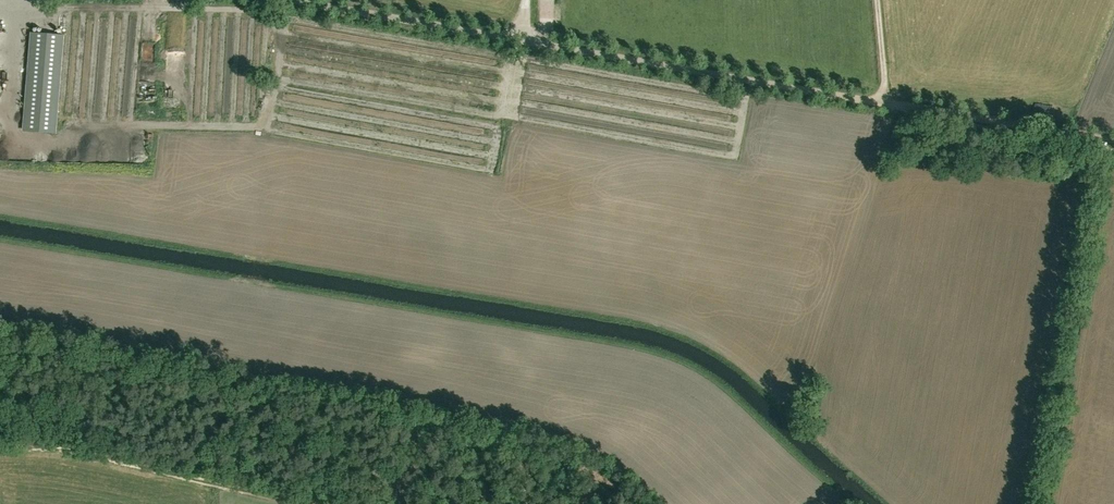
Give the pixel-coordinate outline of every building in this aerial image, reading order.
[(92,20),(84,19),(83,41),(91,41),(92,20)] [(48,33),(48,47),(57,47),(57,33),(48,33)] [(31,93),(27,129),(59,133),(67,63),(66,63),(67,57),(59,56),(59,58),(44,56),(40,94),(31,93)] [(183,98),(171,99),(172,108),(184,107),(183,98)] [(288,105),(287,112),(316,113),(316,106),(288,105)] [(10,134),(10,120),(4,120),(4,110),(0,110),(0,134),(10,134)]
